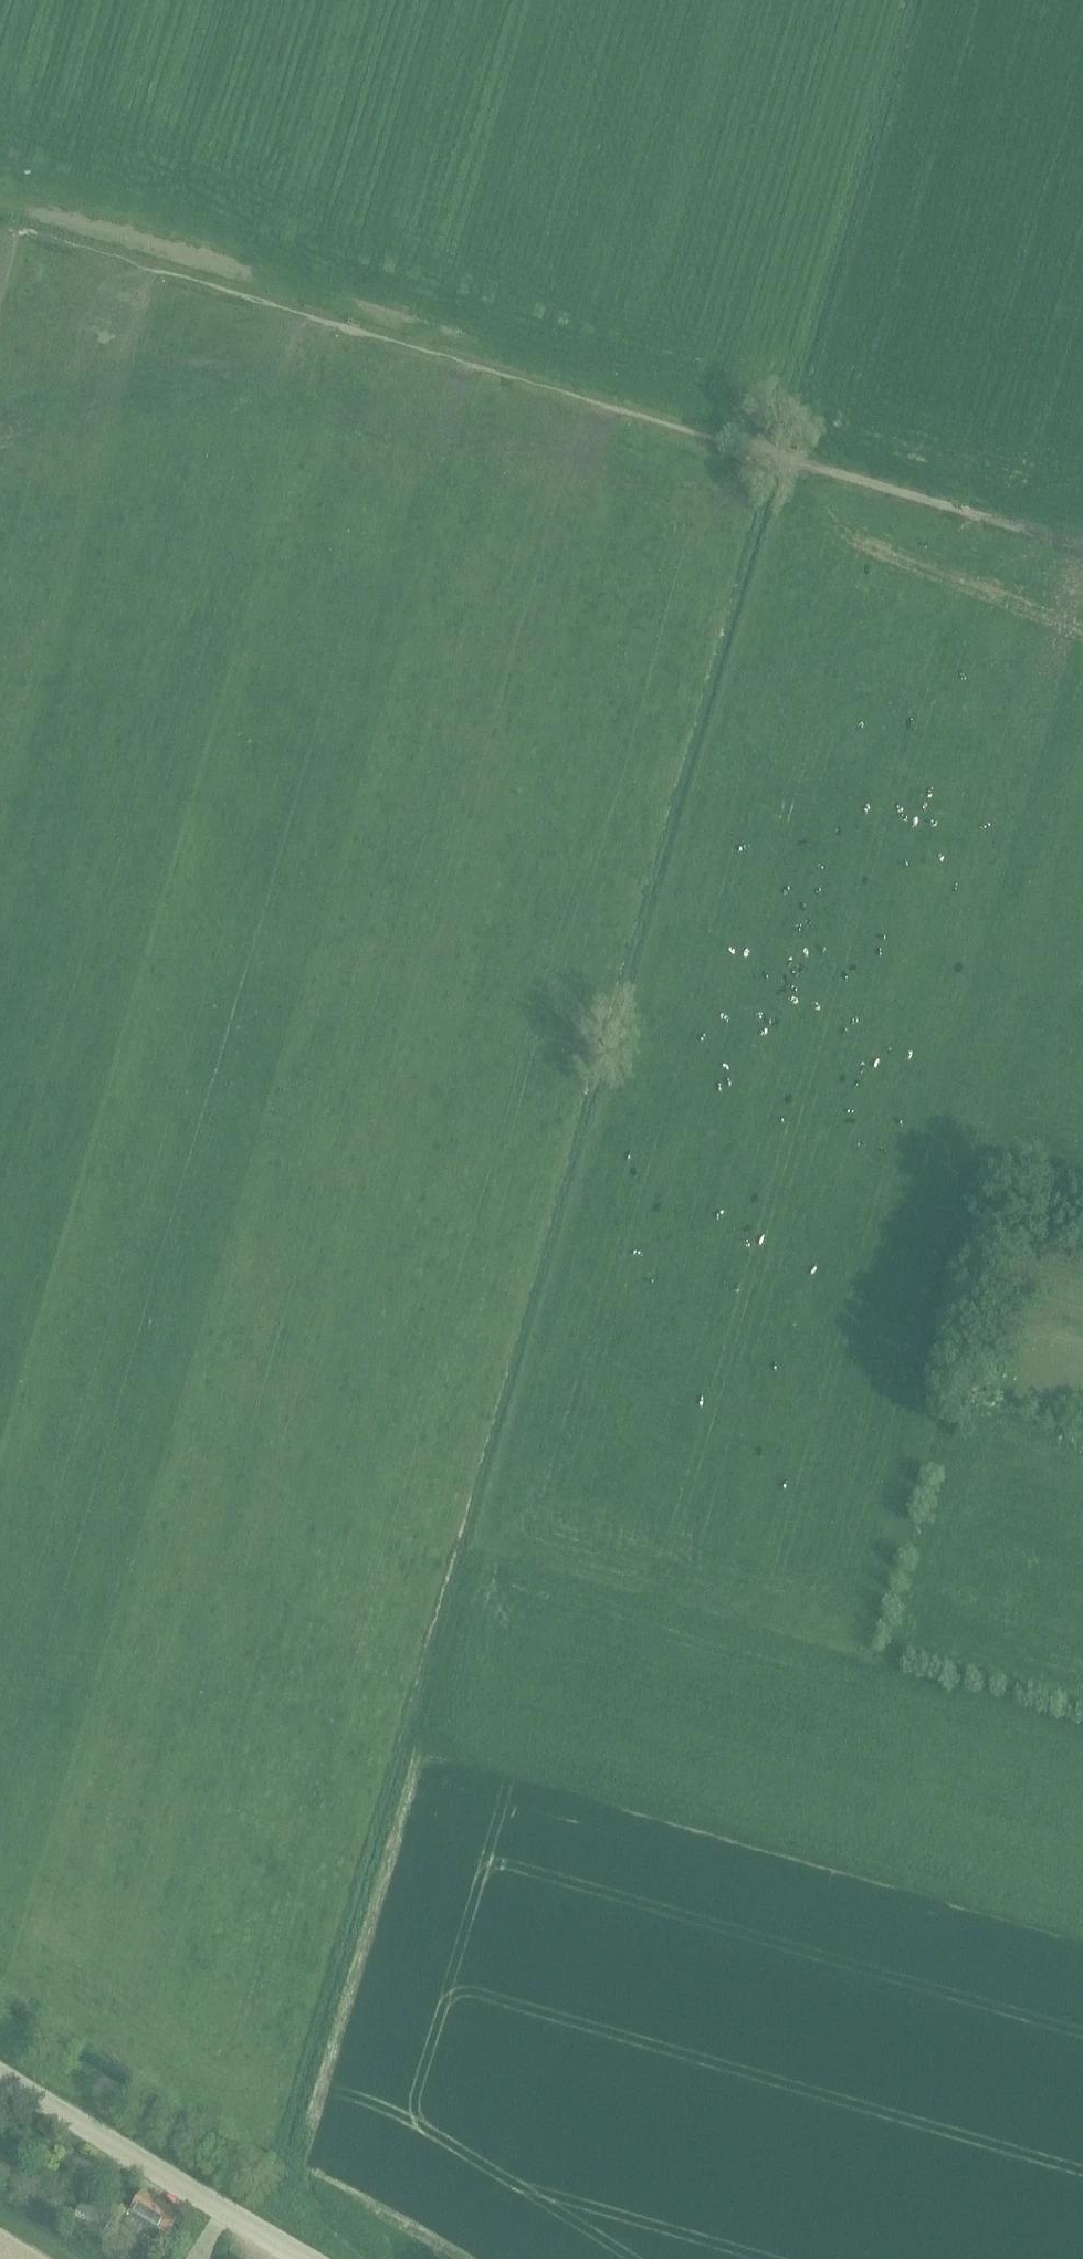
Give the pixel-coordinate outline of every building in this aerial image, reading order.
[(4,2176),(12,2162),(0,2155),(0,2174),(4,2176)] [(157,2253),(181,2215),(142,2191),(130,2211),(123,2206),(120,2210),(112,2205),(107,2212),(85,2198),(72,2218),(103,2237),(115,2218),(123,2223),(141,2235),(138,2241),(157,2253)]
